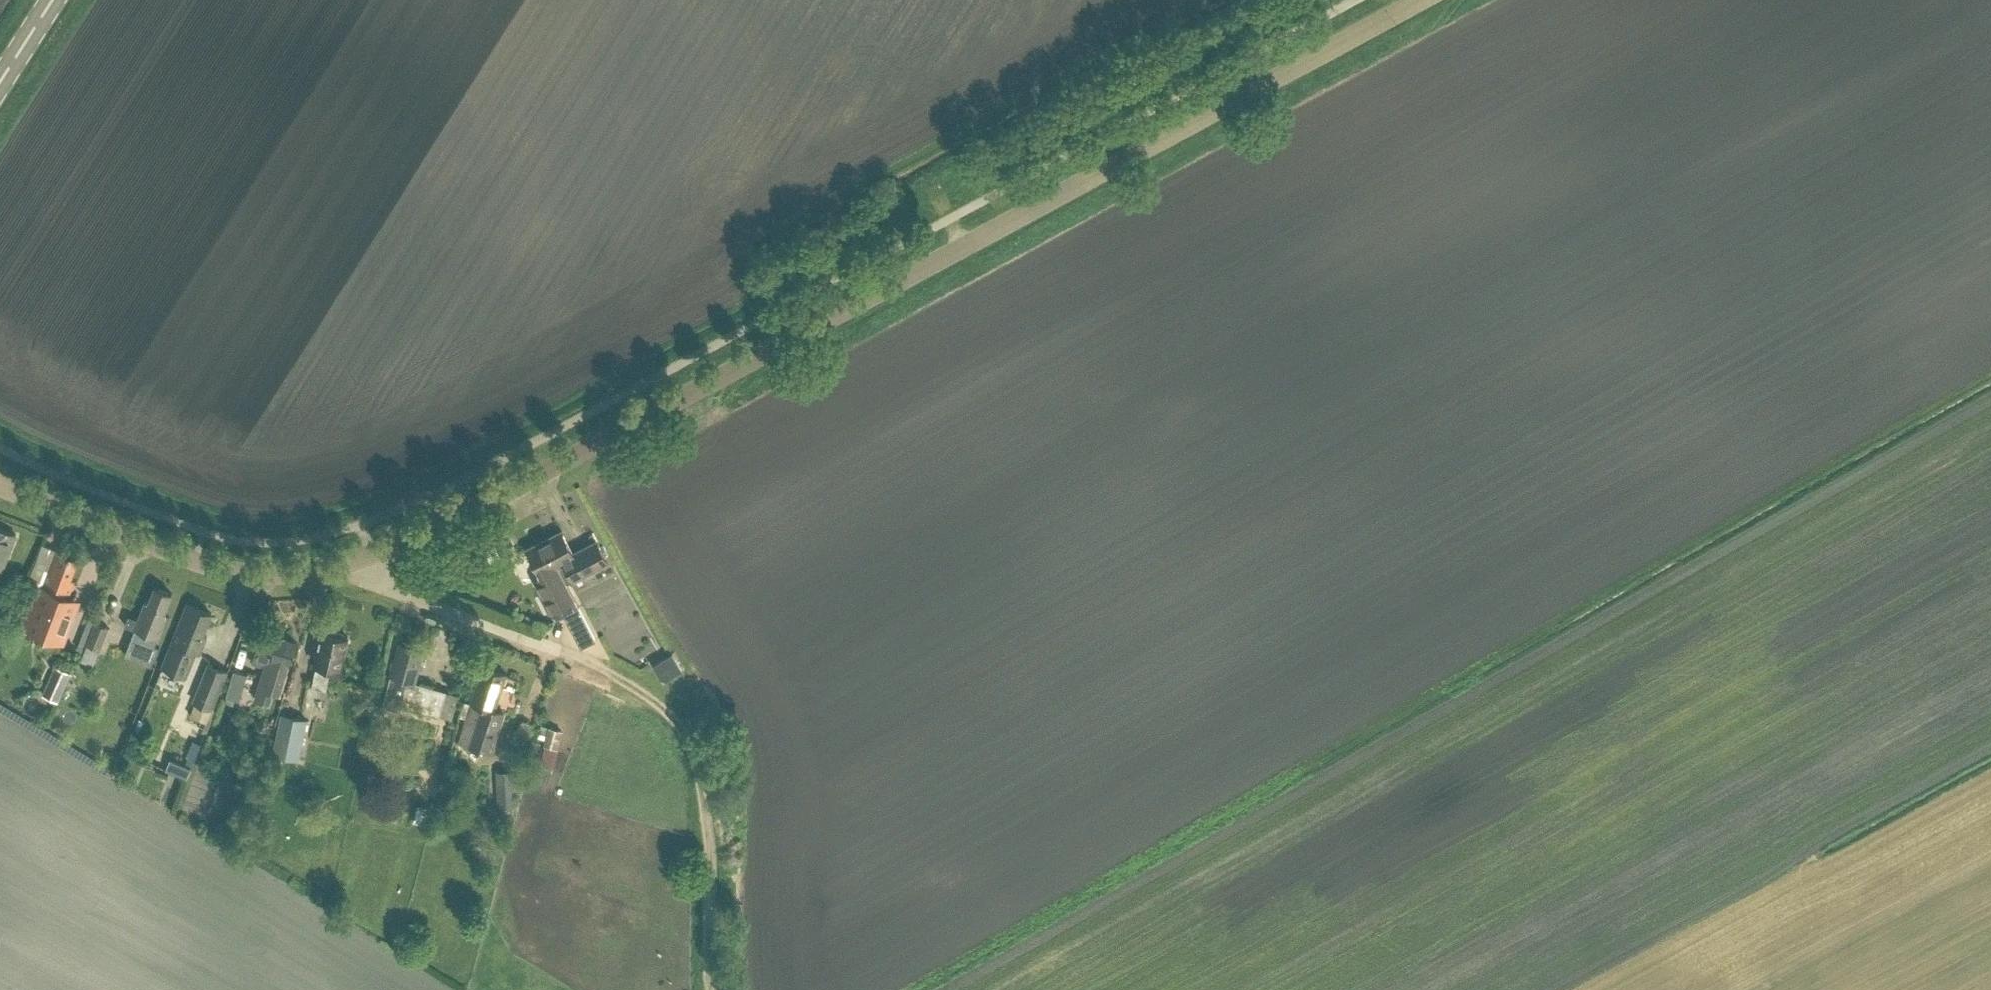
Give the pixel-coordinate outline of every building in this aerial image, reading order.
[(0,527),(0,575),(17,534),(0,527)] [(547,538),(572,581),(610,561),(600,542),(576,555),(563,530),(547,538)] [(568,583),(572,581),(547,538),(529,547),(543,573),(536,577),(557,618),(580,606),(568,583)] [(42,584),(39,583),(23,625),(64,641),(80,599),(68,594),(74,579),(71,577),(78,556),(62,550),(59,556),(54,554),(42,584)] [(165,612),(173,592),(156,586),(150,601),(147,599),(139,618),(130,614),(126,624),(137,628),(133,637),(137,638),(130,656),(153,664),(160,646),(157,645),(169,613),(165,612)] [(201,651),(208,635),(204,634),(213,613),(188,603),(163,666),(185,674),(195,649),(201,651)] [(101,648),(109,626),(95,621),(87,643),(101,648)] [(347,634),(323,630),(317,661),(318,661),(313,684),(327,687),(331,664),(341,666),(347,634)] [(288,672),(297,641),(264,632),(255,662),(269,666),(263,687),(281,692),(287,672),(288,672)] [(416,681),(425,649),(400,642),(390,679),(383,703),(399,707),(400,704),(440,715),(447,690),(416,681)] [(664,680),(684,668),(674,651),(654,662),(664,680)] [(214,707),(229,668),(210,660),(194,699),(214,707)] [(504,711),(495,708),(506,673),(485,666),(473,702),(482,705),(469,743),(491,750),(504,711)] [(240,698),(248,672),(235,668),(227,694),(240,698)] [(50,679),(43,693),(59,700),(65,686),(50,679)] [(300,757),(309,718),(282,712),(273,751),(300,757)] [(563,731),(549,727),(545,744),(559,748),(563,731)] [(188,776),(193,765),(171,756),(167,767),(188,776)] [(499,805),(516,804),(514,770),(497,770),(499,805)] [(430,820),(434,801),(422,798),(418,817),(430,820)]
